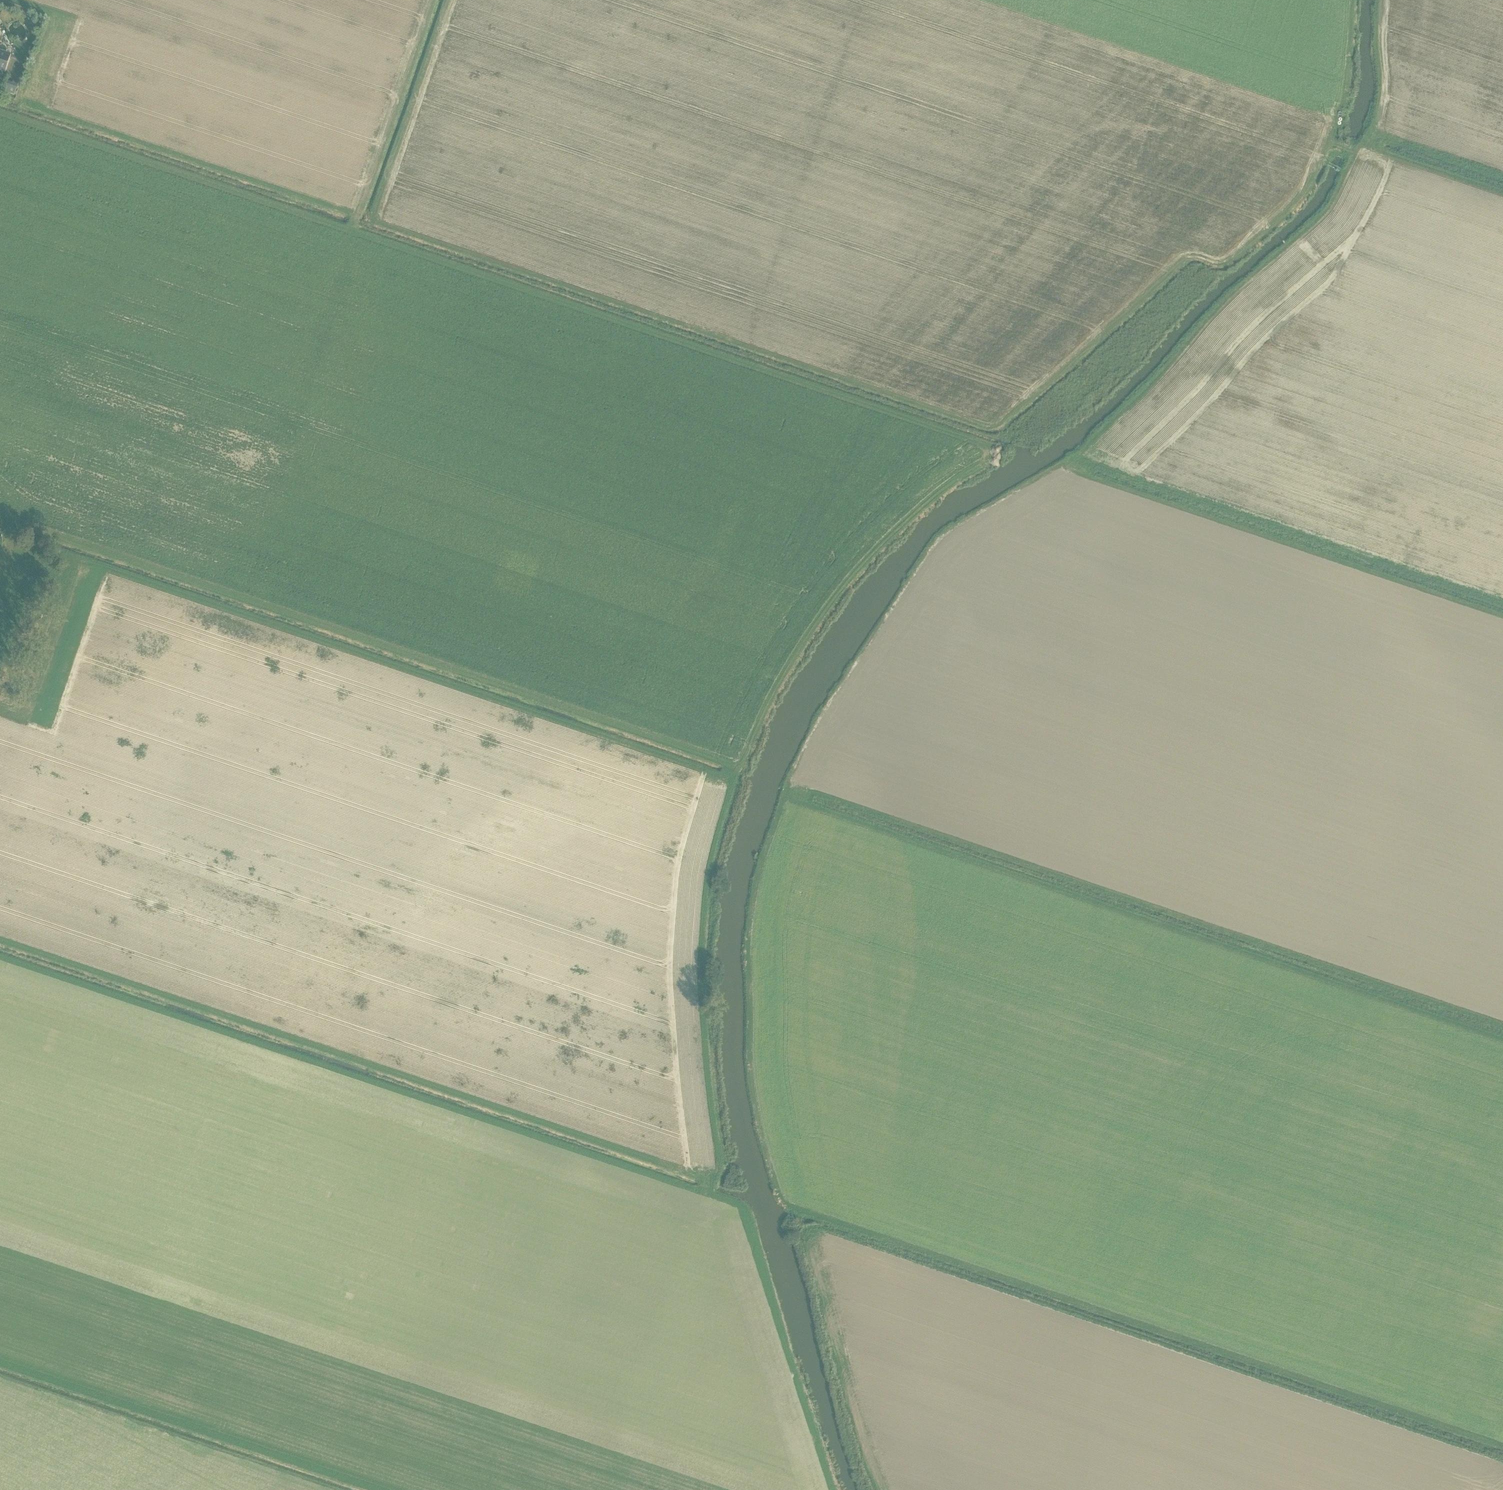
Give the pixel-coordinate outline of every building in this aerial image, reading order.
[(12,54),(0,50),(0,71),(6,73),(12,54)]
